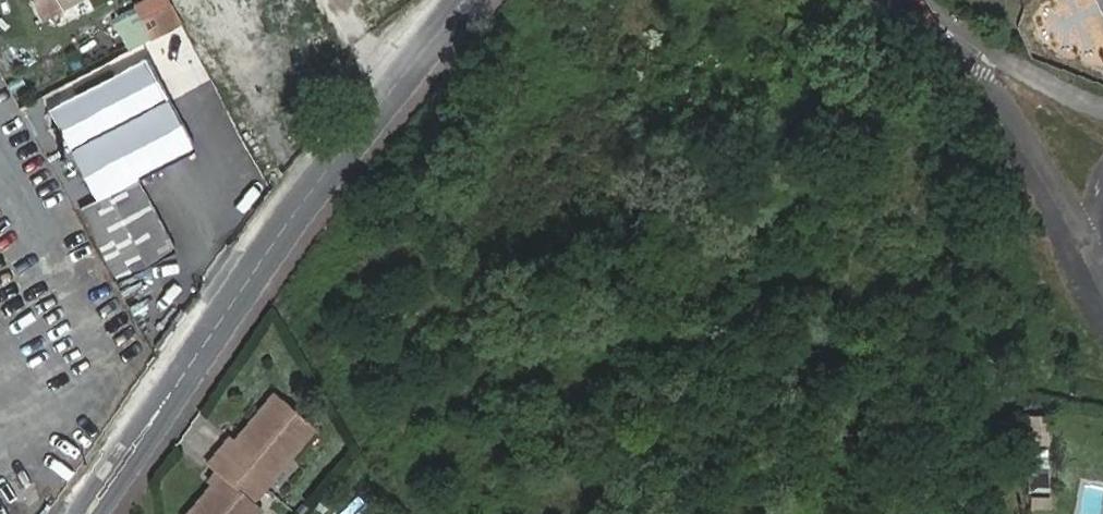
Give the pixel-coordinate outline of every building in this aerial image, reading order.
[(40,16),(70,0),(31,0),(40,16)] [(181,23),(168,0),(147,0),(134,7),(151,38),(181,23)] [(47,112),(94,201),(80,208),(118,280),(172,251),(135,181),(192,150),(145,61),(47,112)] [(272,396),(240,436),(245,439),(238,446),(230,440),(208,467),(220,478),(190,513),(268,513),(327,442),(272,396)] [(1040,449),(1039,422),(1017,423),(1019,450),(1040,449)]
